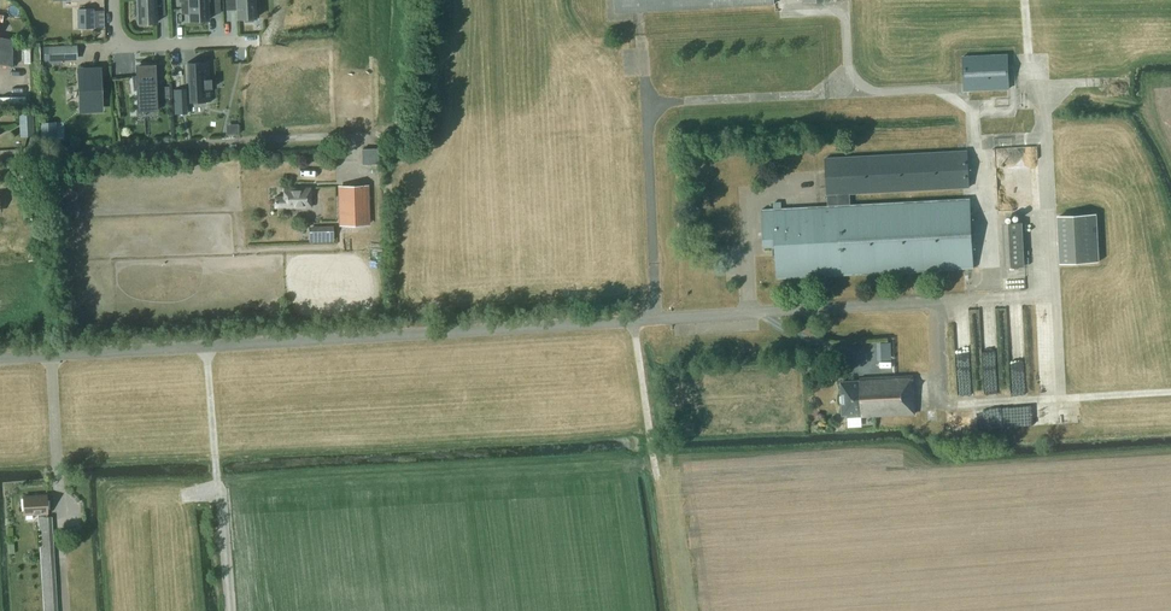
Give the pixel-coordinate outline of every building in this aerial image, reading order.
[(164,0),(137,0),(138,6),(135,6),(135,14),(138,14),(138,23),(156,22),(156,14),(165,14),(164,0)] [(190,21),(208,20),(208,13),(220,12),(219,0),(189,0),(189,1),(181,1),(182,13),(190,13),(190,21)] [(227,9),(237,9),(238,18),(245,18),(245,21),(253,21),(253,18),(256,18),(255,10),(258,10),(258,0),(226,0),(227,9)] [(616,12),(774,4),(774,0),(615,0),(616,12)] [(94,8),(79,9),(80,28),(95,27),(94,8)] [(14,39),(0,36),(0,63),(13,66),(14,39)] [(76,58),(76,45),(49,46),(50,59),(76,58)] [(1008,55),(963,57),(964,91),(1009,88),(1008,55)] [(188,62),(187,62),(189,102),(190,102),(190,101),(203,100),(203,98),(210,98),(210,101),(211,101),(211,88),(212,88),(211,78),(210,78),(209,61),(208,61),(208,64),(201,64),(201,62),(188,63),(188,62)] [(137,89),(138,111),(157,110),(155,64),(136,65),(136,75),(132,76),(134,91),(135,91),(137,89)] [(100,74),(82,70),(79,70),(80,109),(102,108),(100,74)] [(169,86),(160,86),(161,99),(170,99),(169,86)] [(35,135),(33,110),(20,112),(22,136),(35,135)] [(41,122),(41,140),(54,139),(53,121),(41,122)] [(364,143),(364,158),(380,158),(380,143),(364,143)] [(764,246),(776,245),(777,279),(973,269),(969,198),(850,204),(849,193),(968,187),(966,150),(825,158),(828,205),(762,209),(764,246)] [(366,186),(341,186),(342,224),(367,223),(366,186)] [(287,207),(311,207),(311,187),(284,188),(284,196),(275,196),(275,207),(287,206),(287,207)] [(1096,213),(1060,215),(1062,263),(1099,261),(1096,213)] [(1024,266),(1022,222),(1005,223),(1007,267),(1024,266)] [(969,333),(968,308),(958,308),(958,312),(956,312),(957,334),(969,333)] [(893,355),(892,337),(879,337),(879,355),(893,355)] [(842,382),(842,384),(843,415),(857,414),(857,417),(915,414),(913,384),(913,376),(859,379),(859,381),(842,382)] [(52,530),(52,516),(47,516),(47,512),(48,512),(47,495),(23,496),(24,513),(41,512),(41,517),(39,517),(45,610),(54,610),(49,531),(52,530)]
